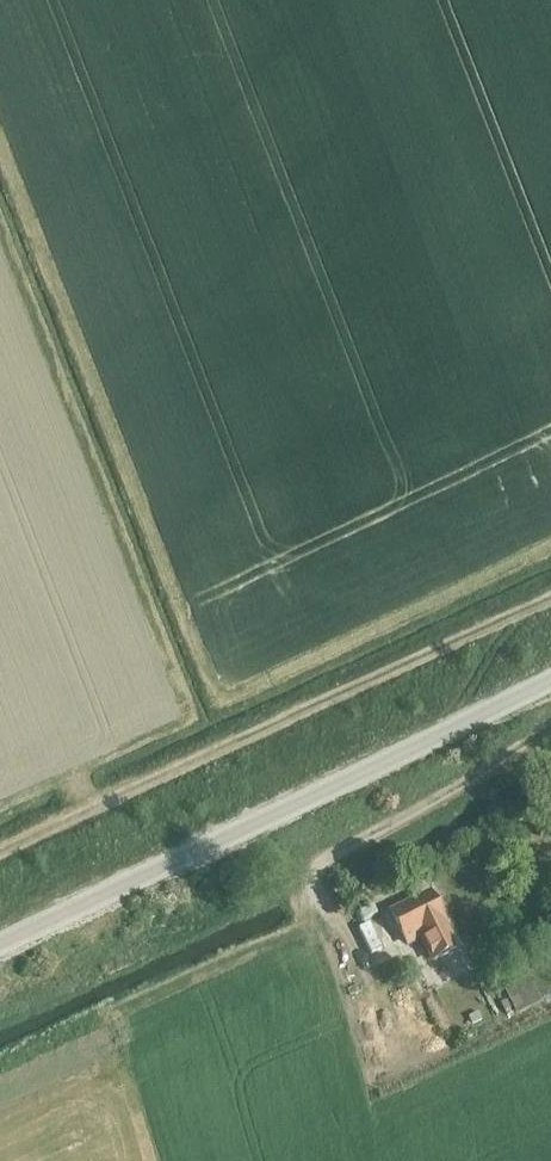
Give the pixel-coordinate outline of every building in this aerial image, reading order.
[(128,717),(136,701),(124,695),(116,711),(128,717)] [(428,962),(452,950),(425,896),(389,913),(404,945),(417,939),(428,962)]
